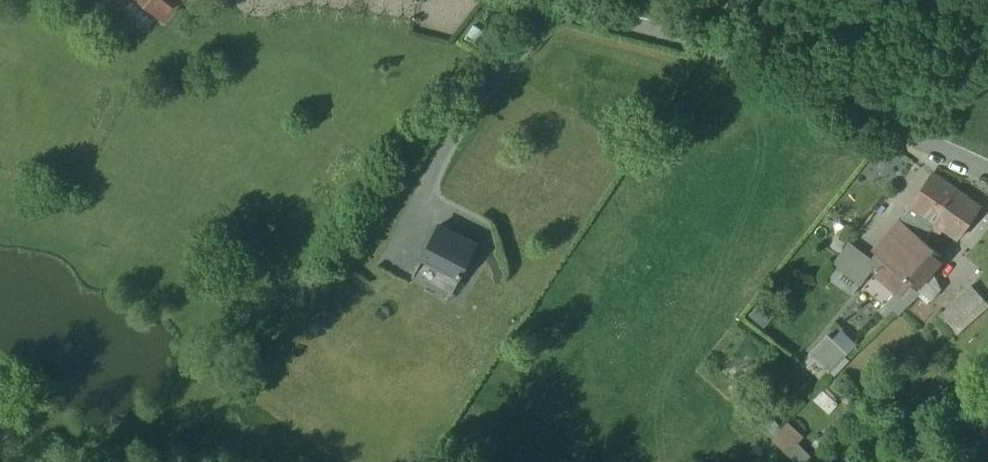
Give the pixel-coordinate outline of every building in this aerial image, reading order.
[(164,19),(179,0),(141,0),(164,19)] [(474,24),(465,38),(479,47),(488,35),(474,24)] [(910,205),(912,206),(935,222),(956,190),(957,189),(933,173),(910,205)] [(980,207),(956,190),(935,222),(958,238),(980,207)] [(885,262),(896,271),(923,240),(930,228),(935,222),(912,206),(901,221),(900,219),(875,253),(885,262)] [(421,257),(459,277),(476,246),(438,225),(421,257)] [(923,240),(930,246),(930,245),(938,234),(930,228),(923,240)] [(930,246),(923,240),(896,271),(910,283),(917,288),(918,287),(933,270),(944,257),(930,245),(930,246)] [(834,266),(846,274),(862,252),(849,243),(833,264),(834,266)] [(505,274),(494,252),(487,261),(497,282),(505,274)] [(846,274),(860,285),(871,270),(872,270),(876,263),(862,252),(846,274)] [(413,272),(450,293),(459,277),(421,257),(413,272)] [(901,294),(910,283),(896,271),(885,262),(875,273),(900,295),(901,294)] [(851,296),(860,285),(846,274),(834,266),(826,277),(851,296)] [(941,289),(933,270),(918,287),(922,292),(932,300),(941,289)] [(901,294),(911,303),(922,293),(922,292),(918,287),(917,288),(910,283),(901,294)] [(956,334),(987,305),(987,303),(972,285),(939,315),(956,334)] [(899,314),(911,303),(901,294),(900,295),(890,306),(899,314)] [(761,298),(746,319),(762,330),(777,310),(761,298)] [(841,329),(832,339),(846,353),(855,343),(841,329)] [(828,335),(816,348),(820,352),(832,339),(828,335)] [(810,354),(828,372),(846,353),(832,339),(820,352),(816,348),(810,354)]
